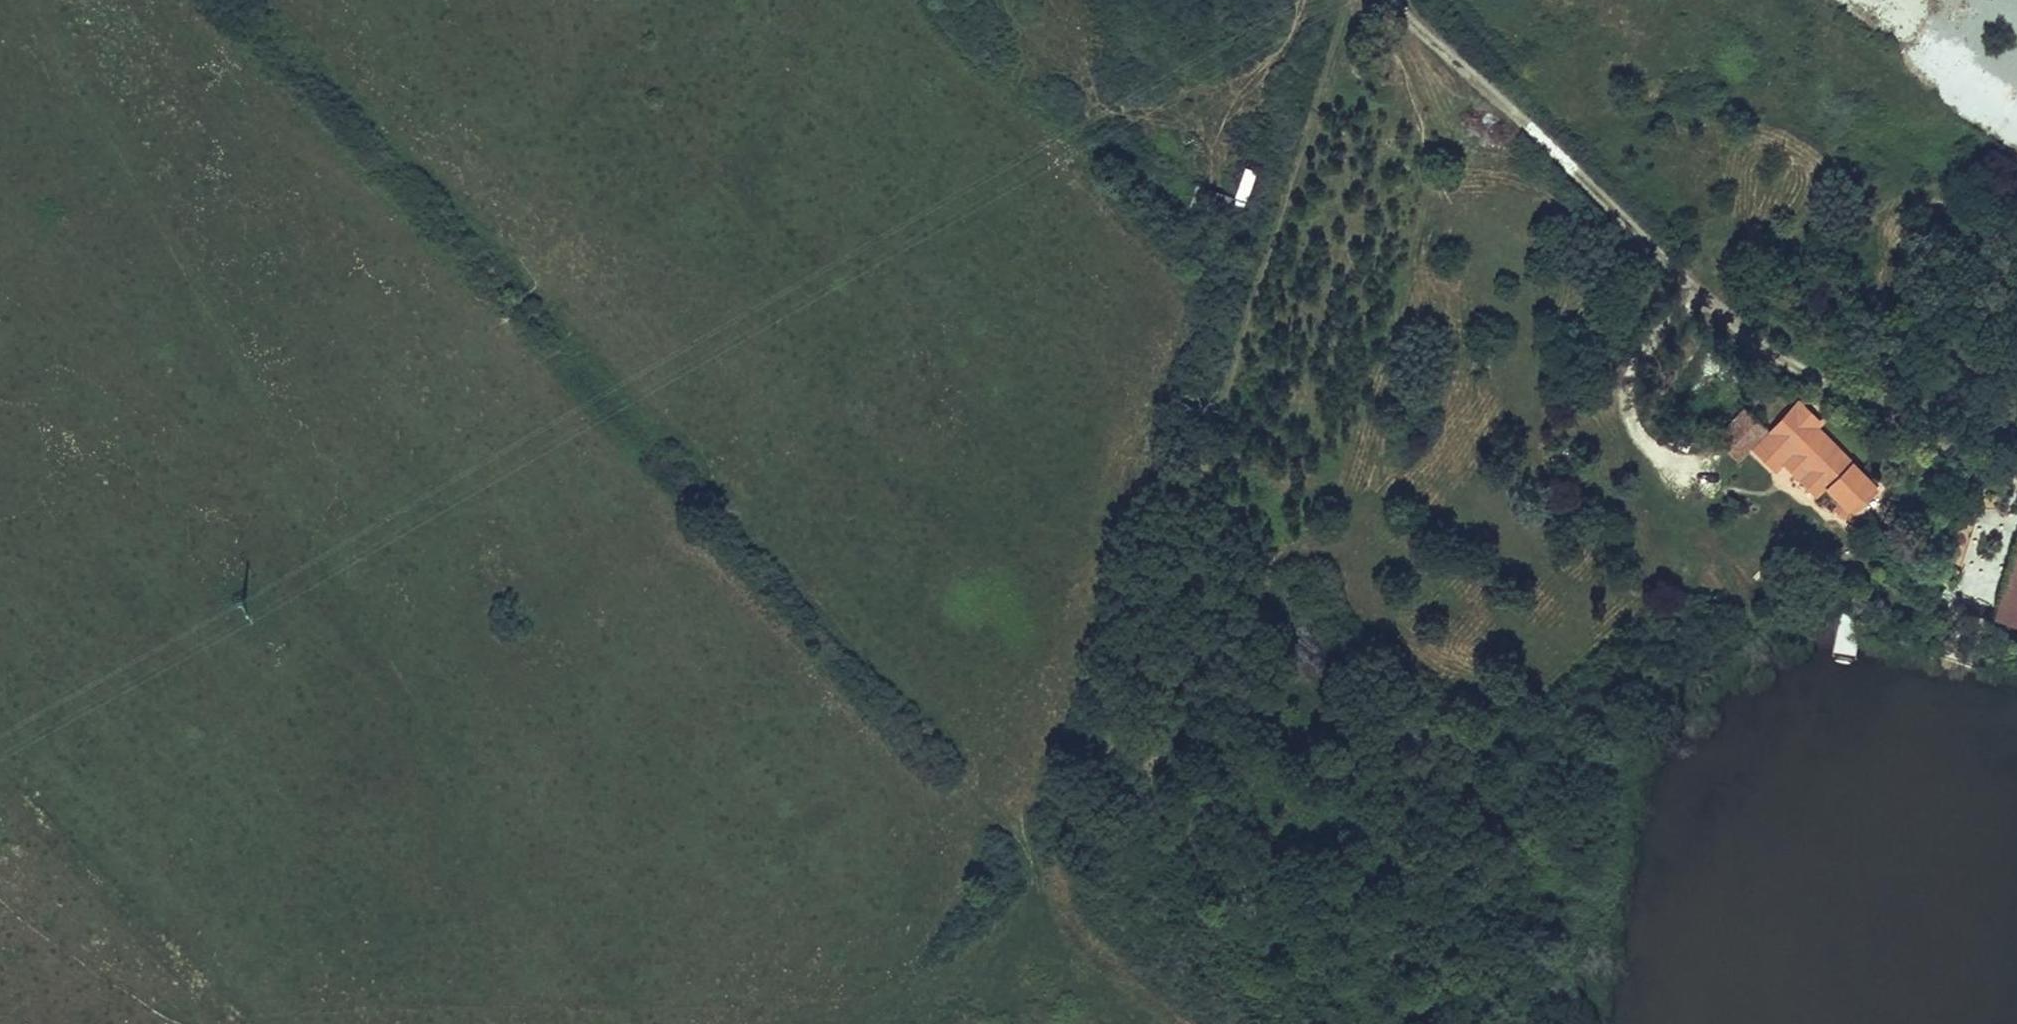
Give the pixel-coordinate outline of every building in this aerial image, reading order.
[(1997,140),(2016,150),(2016,104),(1997,140)] [(1744,426),(1761,411),(1738,384),(1707,411),(1728,435),(1741,423),(1744,426)] [(1862,471),(1809,410),(1812,407),(1793,384),(1761,411),(1744,426),(1763,449),(1772,441),(1802,476),(1812,468),(1827,486),(1820,492),(1827,501),(1862,471)] [(2008,522),(1983,609),(2006,617),(2016,623),(2016,525),(2008,522)] [(1841,615),(1836,657),(1855,659),(1860,618),(1841,615)]
